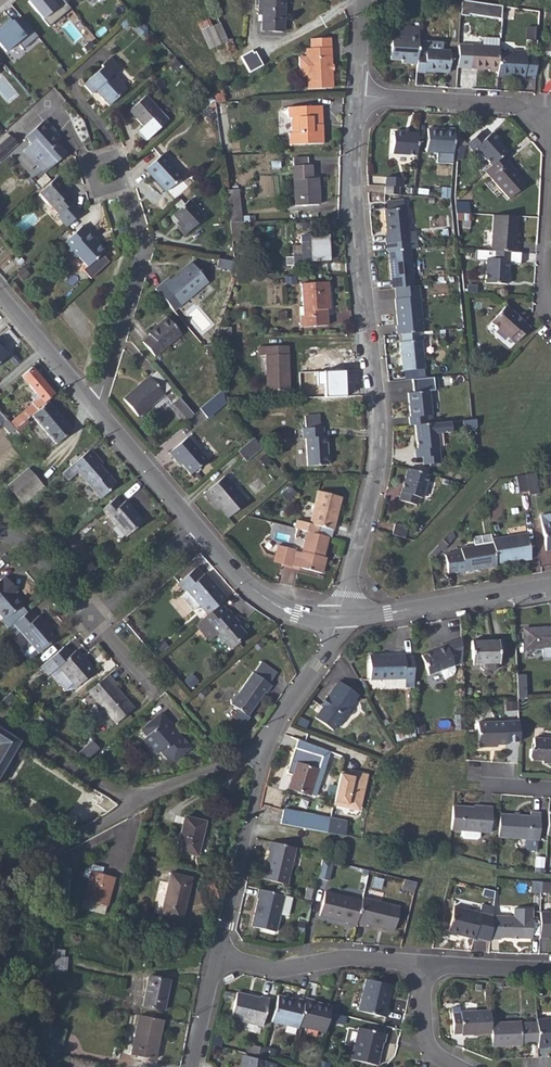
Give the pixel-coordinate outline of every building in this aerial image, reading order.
[(64,0),(29,0),(28,1),(49,26),(70,8),(64,0)] [(263,10),(266,10),(266,25),(287,25),(287,14),(288,14),(289,0),(263,0),(263,10)] [(469,4),(461,3),(460,18),(468,18),(469,4)] [(479,5),(469,4),(468,18),(500,20),(501,7),(479,5)] [(132,16),(129,12),(116,23),(120,27),(128,20),(127,19),(129,17),(130,18),(132,16)] [(21,16),(13,22),(12,20),(4,27),(1,23),(0,24),(0,44),(6,51),(17,42),(23,49),(38,36),(21,16)] [(9,16),(1,23),(4,27),(12,20),(9,16)] [(201,27),(204,34),(214,30),(211,23),(201,27)] [(222,26),(215,29),(223,48),(230,45),(222,26)] [(388,60),(400,61),(407,61),(406,64),(416,65),(417,50),(418,36),(418,29),(390,27),(388,60)] [(214,30),(204,34),(204,36),(212,53),(223,48),(215,29),(214,30)] [(312,47),(307,47),(307,56),(300,56),(301,76),(309,75),(310,88),(333,86),(330,36),(311,38),(312,47)] [(442,38),(418,36),(417,50),(424,50),(424,45),(441,47),(442,38)] [(487,72),(497,73),(498,53),(499,39),(482,38),(482,47),(471,46),(458,45),(457,69),(470,69),(470,70),(487,71),(487,72)] [(416,65),(415,73),(423,73),(423,72),(447,73),(449,47),(441,47),(424,45),(424,50),(417,50),(416,65)] [(242,56),(250,72),(263,65),(255,52),(254,53),(253,50),(242,56)] [(497,73),(496,78),(505,78),(505,77),(523,78),(523,76),(534,77),(536,58),(524,57),(524,55),(498,53),(497,73)] [(103,65),(85,83),(93,92),(97,87),(103,94),(102,94),(110,103),(128,86),(114,71),(120,65),(111,54),(101,63),(103,65)] [(147,92),(128,110),(134,116),(136,115),(152,133),(169,117),(147,92)] [(320,123),(319,105),(289,107),(290,118),(293,118),(294,133),(291,133),(292,145),(325,142),(324,123),(320,123)] [(42,120),(24,136),(29,142),(21,149),(43,173),(59,158),(65,152),(56,142),(58,140),(47,129),(48,127),(42,120)] [(425,154),(453,155),(454,130),(445,129),(445,131),(427,130),(425,154)] [(483,159),(490,166),(491,165),(503,154),(506,152),(490,133),(485,137),(480,132),(465,144),(470,150),(468,152),(478,164),(483,159)] [(392,156),(416,157),(417,134),(393,133),(392,156)] [(0,143),(0,157),(15,143),(8,135),(0,143)] [(161,153),(145,168),(165,190),(181,175),(161,153)] [(503,154),(491,165),(496,171),(491,176),(510,197),(526,183),(508,162),(509,160),(503,154)] [(290,157),(293,205),(317,204),(315,177),(309,178),(308,164),(305,164),(305,156),(290,157)] [(55,175),(38,191),(58,213),(56,214),(66,224),(81,210),(72,200),(74,198),(68,192),(69,190),(55,175)] [(384,180),(384,188),(397,189),(400,189),(400,181),(384,180)] [(384,188),(383,196),(397,197),(397,189),(384,188)] [(188,199),(171,214),(180,224),(177,227),(183,233),(203,216),(188,199)] [(384,205),(385,213),(401,211),(400,203),(384,205)] [(383,237),(384,245),(400,244),(402,244),(415,242),(413,234),(406,235),(404,211),(401,211),(385,213),(382,213),(385,237),(383,237)] [(492,217),(490,252),(509,253),(515,254),(516,246),(514,246),(516,219),(492,217)] [(332,218),(318,218),(319,226),(333,225),(332,218)] [(238,222),(229,223),(231,240),(240,240),(238,222)] [(82,223),(62,240),(75,256),(77,254),(86,264),(102,249),(92,237),(93,235),(82,223)] [(329,260),(329,235),(310,236),(310,242),(302,242),(302,255),(294,256),(294,267),(312,266),(312,260),(329,260)] [(400,244),(384,245),(385,254),(387,254),(390,291),(394,291),(412,289),(408,251),(415,251),(415,242),(402,244),(400,244)] [(509,253),(490,252),(490,260),(484,260),(483,284),(505,285),(506,262),(509,262),(509,253)] [(166,276),(159,282),(178,305),(206,280),(189,260),(168,279),(166,276)] [(304,314),(301,315),(302,326),(327,325),(327,309),(330,309),(328,282),(303,284),(304,314)] [(412,289),(394,291),(395,302),(394,302),(397,328),(395,328),(396,337),(401,336),(418,334),(423,334),(417,288),(412,289)] [(503,308),(488,325),(506,341),(508,339),(514,344),(527,330),(503,308)] [(149,333),(142,339),(154,353),(179,331),(166,315),(147,331),(149,333)] [(418,334),(401,336),(402,345),(399,345),(402,373),(424,371),(421,343),(419,343),(418,334)] [(9,355),(4,349),(2,346),(5,343),(0,337),(0,363),(9,355)] [(287,346),(265,347),(268,391),(289,391),(287,346)] [(6,418),(1,423),(10,433),(15,428),(26,419),(32,415),(49,401),(48,400),(55,393),(33,367),(22,376),(39,395),(41,397),(37,401),(9,422),(6,418)] [(348,397),(347,370),(318,371),(318,384),(325,384),(325,398),(348,397)] [(151,377),(125,400),(139,417),(165,394),(151,377)] [(225,401),(223,390),(201,409),(209,418),(227,403),(225,401)] [(408,420),(409,429),(414,428),(427,427),(426,418),(432,418),(429,394),(407,396),(410,420),(408,420)] [(180,399),(174,404),(188,420),(194,415),(180,399)] [(49,401),(32,415),(56,443),(73,429),(49,401)] [(306,427),(303,427),(303,437),(307,437),(308,464),(329,463),(327,435),(325,435),(324,426),(321,426),(320,414),(305,415),(306,427)] [(26,419),(15,428),(17,430),(15,431),(18,434),(26,427),(30,423),(26,419)] [(471,422),(461,423),(462,431),(476,430),(475,422),(471,422)] [(427,427),(414,428),(416,452),(414,452),(415,461),(422,460),(423,467),(440,466),(439,457),(433,457),(433,451),(438,450),(437,436),(450,435),(449,425),(427,427)] [(254,437),(238,450),(246,460),(262,447),(254,437)] [(188,438),(169,453),(176,461),(178,460),(190,473),(206,459),(188,438)] [(91,447),(64,470),(71,477),(78,471),(99,495),(108,486),(107,484),(114,478),(108,471),(107,472),(101,464),(103,462),(91,447)] [(30,470),(9,488),(19,499),(39,481),(30,470)] [(62,472),(69,479),(71,477),(64,470),(62,472)] [(429,478),(407,471),(398,502),(417,508),(419,500),(422,501),(429,478)] [(224,475),(203,492),(209,499),(212,497),(228,517),(247,501),(224,475)] [(533,475),(524,477),(526,493),(527,497),(537,495),(533,475)] [(524,477),(514,478),(517,494),(526,493),(524,477)] [(297,522),(295,529),(307,532),(317,535),(319,527),(333,531),(342,498),(318,492),(310,525),(297,522)] [(115,497),(102,509),(126,535),(143,520),(125,500),(121,504),(115,497)] [(538,516),(543,552),(550,550),(550,514),(538,516)] [(393,527),(390,537),(404,541),(406,531),(393,527)] [(287,549),(282,566),(291,568),(292,567),(311,572),(322,575),(325,563),(323,562),(329,538),(317,535),(307,532),(302,555),(295,553),(296,551),(287,549)] [(445,535),(436,545),(441,549),(450,539),(445,535)] [(493,564),(489,540),(489,535),(470,538),(472,547),(458,549),(459,553),(443,556),(446,574),(453,572),(453,573),(493,567),(493,564)] [(489,540),(493,564),(518,561),(519,562),(528,560),(524,535),(489,540)] [(274,564),(282,566),(287,549),(278,547),(274,564)] [(88,558),(82,563),(88,570),(95,565),(88,558)] [(291,568),(282,566),(282,567),(298,571),(297,574),(310,577),(311,572),(292,567),(291,568)] [(186,590),(208,614),(220,603),(226,598),(220,590),(217,592),(211,584),(213,583),(205,573),(203,575),(196,568),(178,583),(184,591),(186,590)] [(10,588),(14,585),(6,577),(4,579),(3,579),(0,581),(0,612),(5,618),(24,603),(16,593),(10,588)] [(220,590),(213,583),(211,584),(217,592),(220,590)] [(14,585),(10,588),(16,593),(19,591),(14,585)] [(208,614),(196,624),(203,632),(210,626),(218,634),(223,641),(224,640),(232,649),(240,642),(239,640),(246,633),(239,626),(233,619),(235,617),(228,609),(227,610),(220,603),(208,614)] [(31,608),(15,622),(40,652),(57,638),(45,624),(47,622),(40,614),(38,616),(31,608)] [(235,617),(233,619),(239,626),(241,624),(235,617)] [(210,626),(203,632),(210,641),(218,634),(210,626)] [(524,630),(526,650),(550,648),(550,628),(524,630)] [(21,645),(28,641),(21,632),(15,636),(21,645)] [(471,663),(480,663),(497,663),(498,663),(498,640),(471,641),(471,663)] [(438,648),(422,654),(430,674),(442,670),(445,679),(447,677),(452,674),(454,673),(455,671),(455,668),(454,665),(455,665),(447,643),(437,646),(438,648)] [(72,653),(66,645),(42,666),(49,674),(59,665),(77,686),(95,670),(76,649),(72,653)] [(415,687),(414,656),(405,656),(405,654),(370,655),(371,679),(385,679),(406,679),(406,687),(415,687)] [(259,662),(252,674),(257,677),(264,665),(259,662)] [(275,672),(264,665),(257,677),(268,684),(275,672)] [(232,704),(231,705),(249,717),(264,693),(266,694),(271,686),(268,684),(257,677),(252,674),(251,673),(237,695),(235,696),(231,701),(232,704)] [(109,675),(90,691),(117,723),(134,708),(113,683),(115,682),(109,675)] [(406,687),(406,679),(385,679),(386,688),(406,687)] [(330,699),(324,707),(317,718),(333,730),(338,724),(339,725),(351,708),(350,707),(358,695),(340,682),(329,698),(330,699)] [(10,693),(0,702),(0,704),(5,708),(16,699),(10,693)] [(143,731),(148,736),(167,718),(162,713),(143,731)] [(465,728),(465,713),(456,713),(457,728),(465,728)] [(167,718),(148,736),(143,739),(154,752),(160,753),(161,752),(167,759),(179,760),(193,748),(180,734),(177,737),(172,730),(175,727),(167,718)] [(504,720),(477,721),(478,746),(490,746),(490,744),(505,744),(504,720)] [(180,734),(175,727),(172,730),(177,737),(180,734)] [(417,736),(416,728),(396,731),(397,739),(417,736)] [(19,742),(0,729),(0,774),(19,742)] [(534,737),(533,746),(530,748),(529,755),(533,759),(548,760),(548,763),(550,763),(550,738),(534,737)] [(314,795),(329,750),(298,738),(287,772),(291,773),(286,787),(314,795)] [(94,742),(78,755),(88,761),(101,749),(94,742)] [(347,772),(339,770),(329,803),(341,806),(342,803),(356,807),(365,775),(354,771),(351,773),(347,772)] [(473,809),(452,807),(450,830),(460,831),(460,836),(463,839),(476,840),(479,838),(479,832),(489,833),(491,808),(479,807),(479,809),(473,809)] [(327,832),(330,817),(283,808),(280,823),(327,832)] [(500,813),(498,837),(538,839),(540,812),(529,811),(529,815),(500,813)] [(186,817),(177,851),(197,856),(205,822),(186,817)] [(330,817),(327,832),(361,839),(364,823),(330,817)] [(294,848),(268,842),(266,851),(268,852),(262,879),(285,885),(294,848)] [(321,860),(317,878),(328,880),(333,863),(321,860)] [(84,872),(82,882),(88,883),(84,902),(90,904),(88,912),(104,916),(113,878),(99,875),(100,869),(92,867),(84,872)] [(60,868),(58,888),(68,888),(69,869),(60,868)] [(172,872),(161,916),(181,921),(193,878),(172,872)] [(405,878),(403,885),(416,888),(417,881),(405,878)] [(531,881),(530,892),(541,893),(541,882),(531,881)] [(541,882),(541,893),(550,894),(550,884),(541,882)] [(284,895),(258,889),(256,899),(258,899),(252,926),(275,932),(284,895)] [(346,923),(356,925),(357,922),(362,900),(325,892),(320,915),(347,921),(346,923)] [(362,900),(357,922),(366,925),(367,923),(394,929),(399,906),(363,897),(362,900)] [(456,906),(450,933),(458,935),(459,934),(477,938),(477,937),(490,940),(490,938),(493,915),(494,906),(483,903),(481,911),(456,906)] [(516,935),(516,937),(531,938),(532,909),(513,908),(513,916),(493,915),(490,938),(499,938),(499,936),(512,937),(512,935),(516,935)] [(539,937),(548,938),(548,936),(550,936),(550,912),(540,911),(539,937)] [(303,932),(304,925),(298,923),(296,931),(303,932)] [(53,950),(51,971),(66,973),(67,959),(63,958),(64,951),(53,950)] [(149,977),(144,1007),(165,1011),(170,980),(149,977)] [(363,977),(356,1009),(383,1016),(385,1008),(383,1008),(388,983),(363,977)] [(237,992),(230,1018),(262,1026),(269,999),(260,996),(260,998),(237,992)] [(278,994),(272,1020),(298,1026),(298,1025),(304,999),(295,997),(294,998),(278,994)] [(304,999),(298,1025),(324,1031),(329,1012),(330,1005),(312,1001),(313,999),(305,997),(304,999)] [(490,1022),(489,1009),(460,1012),(460,1013),(452,1013),(453,1034),(461,1033),(461,1035),(491,1032),(490,1022)] [(163,1022),(140,1017),(131,1057),(155,1061),(163,1022)] [(536,1018),(536,1020),(538,1041),(538,1045),(546,1045),(546,1043),(550,1043),(550,1017),(536,1018)] [(519,1019),(490,1022),(491,1032),(492,1045),(500,1045),(521,1043),(521,1042),(538,1041),(536,1020),(519,1021),(519,1019)] [(356,1027),(349,1058),(375,1064),(380,1041),(382,1041),(383,1033),(356,1027)] [(45,1039),(44,1054),(60,1057),(62,1042),(45,1039)] [(44,1054),(43,1066),(59,1066),(61,1057),(60,1057),(44,1054)] [(274,1066),(273,1065),(246,1056),(244,1066),(274,1066)]
